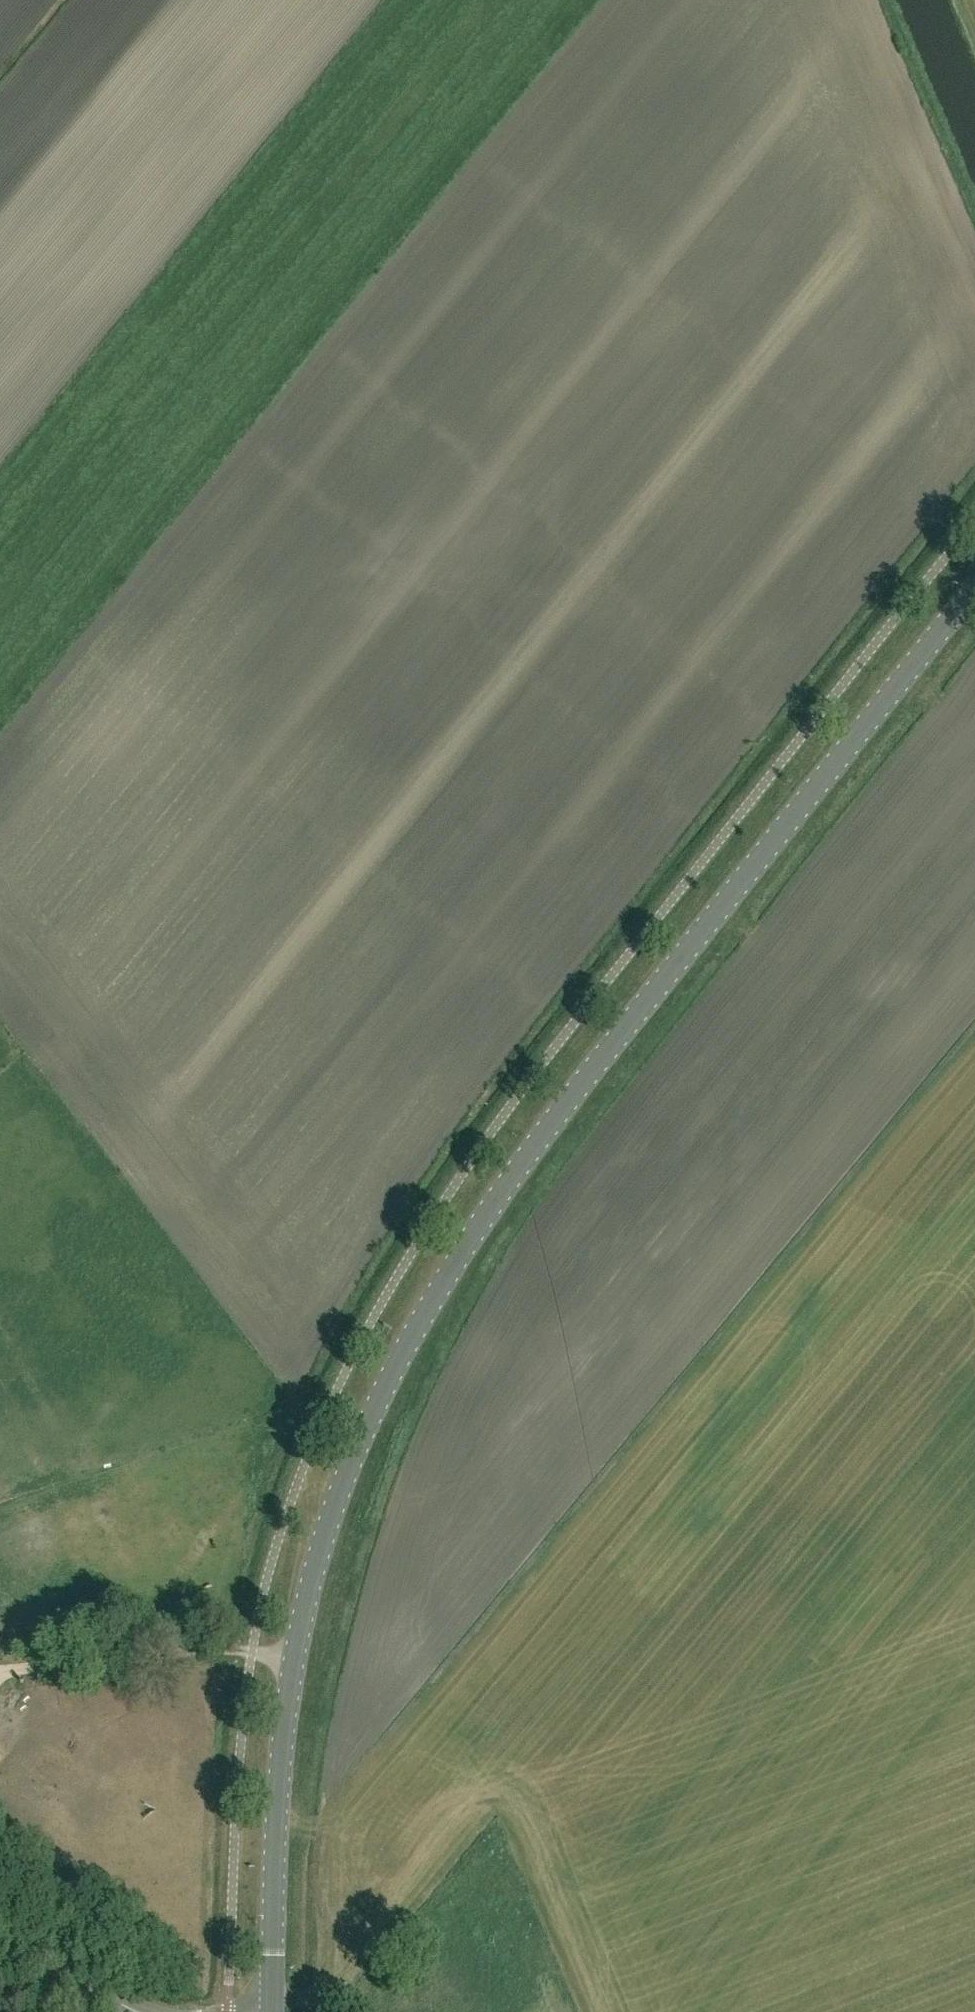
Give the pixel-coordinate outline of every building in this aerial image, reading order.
[(375,1435),(384,1438),(390,1416),(381,1413),(375,1435)] [(46,1909),(54,1894),(43,1888),(34,1902),(46,1909)]
